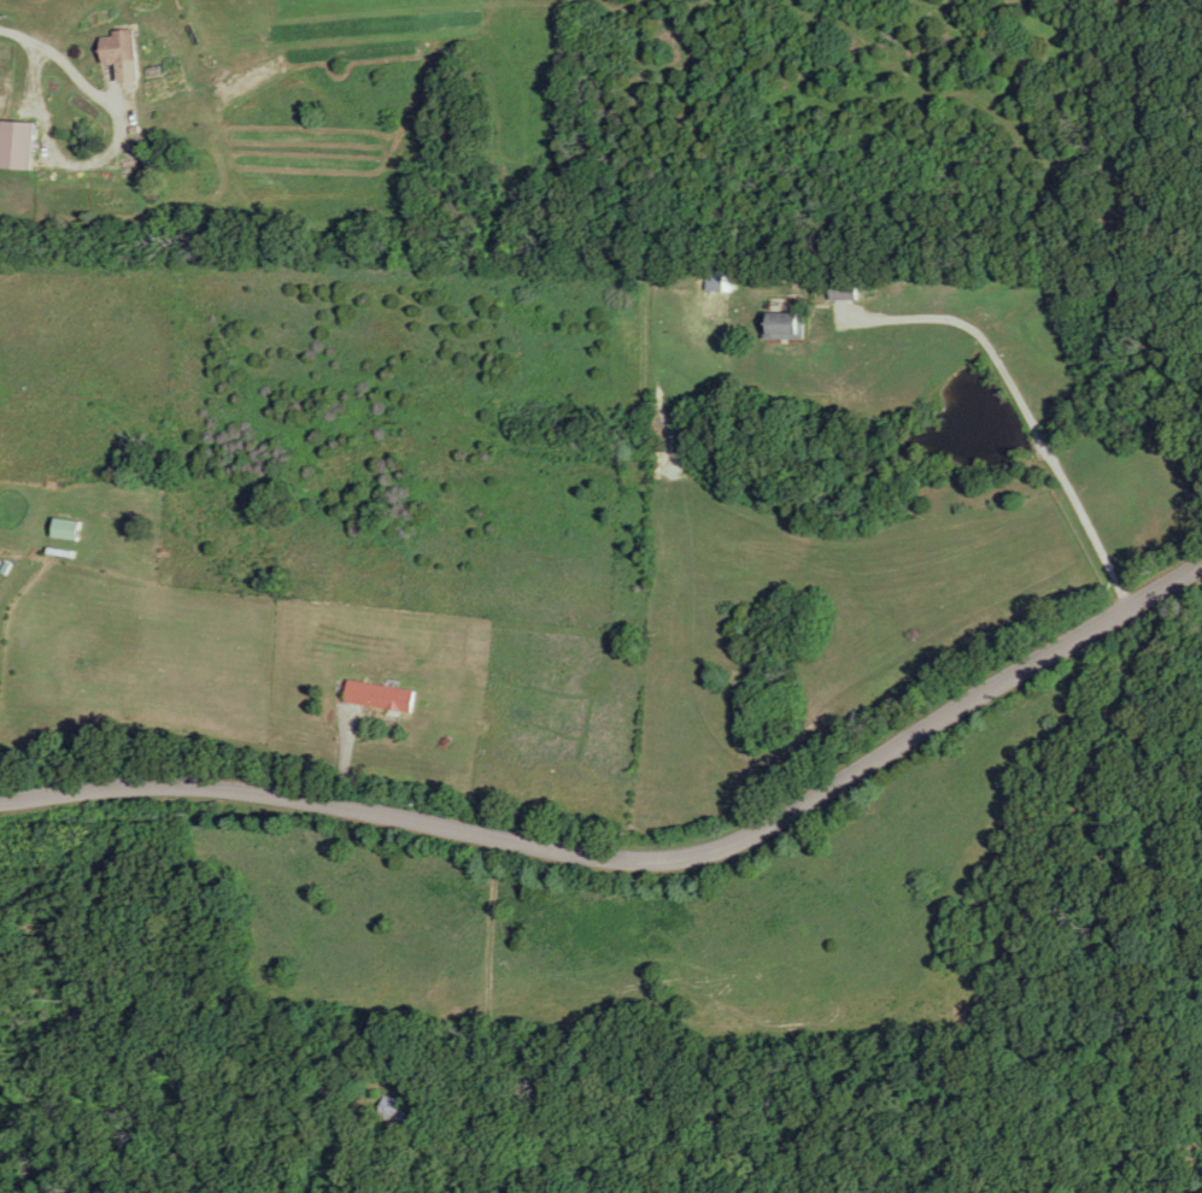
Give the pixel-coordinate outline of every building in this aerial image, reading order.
[(139,32),(105,32),(105,64),(139,64),(139,32)] [(38,122),(4,122),(3,169),(37,169),(38,122)] [(708,291),(737,291),(737,269),(708,269),(708,291)] [(830,280),(830,301),(862,301),(862,280),(830,280)] [(808,340),(809,314),(767,313),(766,339),(808,340)] [(81,542),(83,522),(54,519),(52,539),(81,542)] [(416,713),(420,690),(352,680),(348,703),(416,713)] [(410,1123),(416,1106),(392,1097),(386,1114),(410,1123)]
